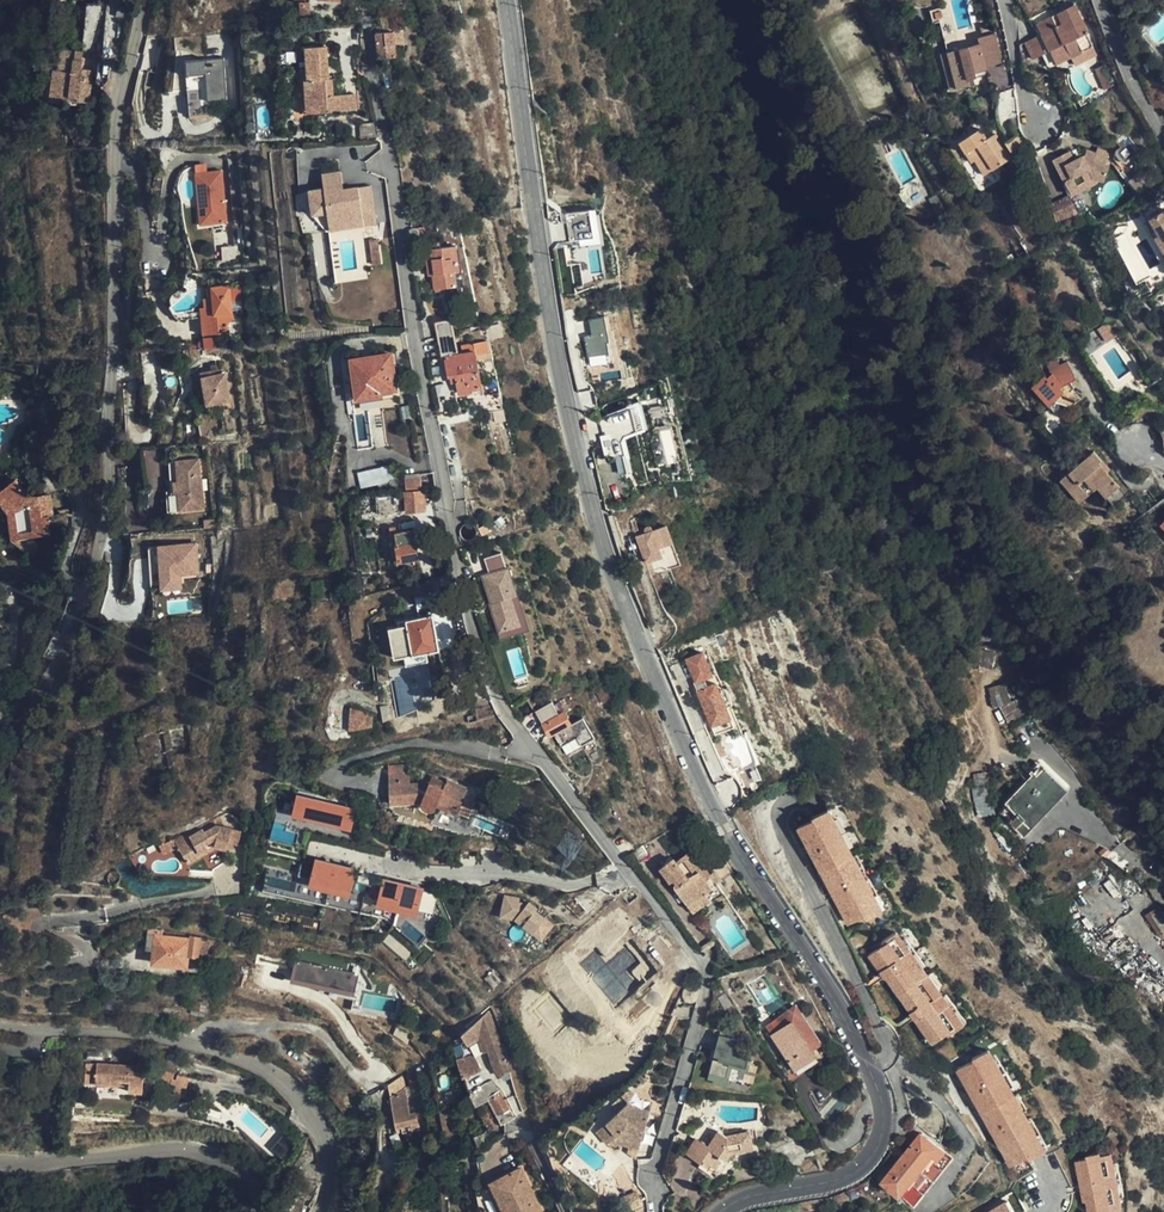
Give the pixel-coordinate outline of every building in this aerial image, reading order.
[(307,2),(298,1),(297,13),(305,13),(307,2)] [(1073,58),(1094,48),(1088,35),(1089,34),(1076,6),(1035,25),(1040,36),(1028,42),(1036,59),(1044,55),(1050,68),(1073,58)] [(987,74),(985,66),(978,43),(957,50),(944,7),(927,12),(931,25),(937,23),(946,53),(940,55),(951,90),(970,85),(968,80),(972,78),(987,74)] [(384,32),(376,32),(379,58),(397,56),(391,16),(382,17),(384,32)] [(993,33),(976,38),(985,66),(1001,61),(993,33)] [(58,63),(55,79),(60,81),(57,98),(79,103),(80,98),(90,100),(95,67),(84,65),(87,50),(65,46),(62,64),(58,63)] [(333,95),(333,79),(328,79),(327,46),(306,47),(307,69),(299,69),(302,112),(356,110),(354,93),(333,95)] [(1076,65),(1098,55),(1094,48),(1073,58),(1076,65)] [(228,97),(225,57),(188,59),(189,73),(208,72),(210,98),(228,97)] [(1106,67),(1096,71),(1105,88),(1114,84),(1106,67)] [(956,144),(969,164),(972,162),(982,177),(991,170),(1010,158),(1009,156),(1018,151),(1001,126),(992,131),(995,135),(986,141),(978,130),(956,144)] [(1021,134),(1020,131),(1011,137),(1019,150),(1030,143),(1025,139),(1021,134)] [(1052,159),(1069,190),(1092,177),(1100,180),(1106,182),(1112,167),(1098,162),(1100,155),(1087,150),(1086,154),(1073,161),(1068,150),(1052,159)] [(972,162),(969,164),(967,166),(980,185),(995,175),(991,170),(982,177),(972,162)] [(222,168),(196,171),(199,204),(207,203),(209,222),(228,219),(225,196),(222,197),(221,188),(224,188),(222,168)] [(327,231),(332,231),(331,223),(377,218),(373,187),(346,190),(344,172),(325,173),(326,181),(310,183),(313,208),(327,231)] [(1092,177),(1069,190),(1072,196),(1078,193),(1100,180),(1092,177)] [(1078,193),(1072,196),(1079,209),(1085,206),(1078,193)] [(207,203),(199,204),(201,222),(209,222),(207,203)] [(602,241),(598,206),(551,212),(555,246),(602,241)] [(1151,218),(1159,234),(1157,235),(1163,247),(1163,211),(1151,218)] [(331,223),(332,231),(377,225),(377,218),(331,223)] [(1159,234),(1151,218),(1145,221),(1154,236),(1157,235),(1159,234)] [(429,254),(440,251),(436,231),(425,233),(429,254)] [(449,250),(440,251),(429,254),(431,264),(434,263),(438,277),(435,278),(438,293),(456,289),(454,275),(449,250)] [(434,263),(431,264),(427,264),(432,279),(435,278),(438,277),(434,263)] [(460,274),(454,275),(456,289),(462,287),(460,274)] [(209,287),(210,297),(212,297),(213,307),(210,307),(211,316),(208,317),(210,334),(230,332),(229,322),(235,322),(231,285),(209,287)] [(213,307),(212,297),(210,297),(205,297),(206,308),(201,308),(203,335),(210,334),(208,317),(211,316),(210,307),(213,307)] [(584,334),(590,366),(614,361),(605,315),(590,318),(592,332),(584,334)] [(441,336),(457,333),(454,320),(438,323),(441,336)] [(461,355),(457,333),(441,336),(449,378),(451,378),(457,377),(458,387),(459,393),(482,389),(476,352),(461,355)] [(396,391),(393,366),(396,366),(394,351),(352,356),(358,397),(384,394),(383,392),(396,391)] [(1080,400),(1068,383),(1078,379),(1068,361),(1050,370),(1052,373),(1046,377),(1045,375),(1033,384),(1037,390),(1042,391),(1045,399),(1046,401),(1048,402),(1052,404),(1057,412),(1060,413),(1062,412),(1080,400)] [(219,374),(218,369),(212,370),(202,373),(208,405),(221,402),(231,400),(225,373),(219,374)] [(221,402),(208,405),(210,414),(223,411),(221,402)] [(401,406),(404,417),(413,415),(411,404),(401,406)] [(599,413),(607,454),(617,452),(622,475),(632,472),(625,436),(647,431),(641,404),(599,413)] [(1120,485),(1106,468),(1100,461),(1102,458),(1094,449),(1062,476),(1082,499),(1099,485),(1108,496),(1120,485)] [(1100,461),(1106,468),(1108,466),(1102,458),(1100,461)] [(201,480),(199,460),(177,462),(179,482),(183,481),(184,493),(180,493),(181,511),(204,509),(203,491),(200,491),(199,480),(201,480)] [(359,468),(361,484),(398,481),(396,465),(359,468)] [(52,515),(48,493),(41,494),(35,492),(30,489),(19,477),(4,488),(15,506),(18,513),(20,522),(22,537),(53,533),(52,515)] [(406,491),(421,490),(420,480),(405,481),(406,491)] [(179,482),(175,482),(176,493),(180,493),(184,493),(183,481),(179,482)] [(4,488),(0,490),(0,496),(11,514),(14,537),(22,537),(20,522),(18,513),(15,506),(4,488)] [(424,510),(423,493),(406,494),(407,512),(424,510)] [(667,523),(636,534),(651,575),(682,564),(667,523)] [(413,545),(410,530),(396,533),(395,527),(389,528),(393,557),(397,556),(398,561),(417,558),(414,544),(413,545)] [(201,573),(199,541),(150,544),(153,584),(162,584),(163,588),(184,587),(183,574),(201,573)] [(488,573),(482,575),(491,604),(495,602),(496,607),(491,609),(499,632),(520,625),(512,603),(511,597),(516,596),(507,567),(505,567),(500,552),(483,558),(488,573)] [(518,601),(512,603),(520,625),(499,632),(501,638),(527,629),(518,601)] [(438,649),(432,614),(405,619),(406,625),(398,627),(405,661),(413,659),(412,654),(438,649)] [(684,657),(693,679),(701,676),(709,673),(701,651),(684,657)] [(693,679),(692,680),(695,688),(704,684),(701,676),(693,679)] [(704,684),(695,688),(709,722),(712,731),(730,723),(727,715),(723,704),(717,690),(713,680),(704,684)] [(988,687),(993,708),(1001,706),(1004,719),(1027,714),(1023,697),(1009,700),(1005,683),(988,687)] [(722,687),(717,690),(723,704),(728,702),(729,702),(723,687),(722,687)] [(375,715),(352,708),(350,732),(373,728),(375,715)] [(549,734),(570,723),(565,713),(543,725),(549,734)] [(23,763),(10,762),(8,783),(21,784),(23,763)] [(458,812),(469,787),(446,777),(442,785),(428,780),(411,781),(409,766),(391,766),(393,802),(421,800),(425,807),(430,808),(433,807),(436,804),(437,802),(458,812)] [(1021,835),(1066,787),(1045,766),(999,814),(1021,835)] [(299,792),(294,813),(352,827),(358,806),(299,792)] [(881,909),(830,808),(821,812),(813,817),(814,819),(800,826),(849,922),(863,915),(864,917),(881,909)] [(227,848),(243,841),(232,818),(179,842),(189,863),(204,856),(209,866),(230,857),(227,848)] [(672,889),(684,906),(701,894),(708,889),(703,881),(708,878),(689,851),(673,861),(672,859),(658,868),(667,881),(671,879),(673,882),(672,884),(671,886),(672,887),(672,889)] [(350,894),(357,867),(317,857),(310,884),(350,894)] [(419,914),(426,886),(385,876),(379,905),(419,914)] [(142,881),(138,891),(148,893),(151,884),(142,881)] [(499,906),(541,941),(556,923),(527,899),(524,903),(512,892),(499,906)] [(701,894),(684,906),(688,912),(689,913),(706,901),(701,894)] [(1163,930),(1163,929),(1163,914),(1158,906),(1150,912),(1163,930)] [(960,1024),(895,930),(880,940),(881,942),(868,952),(929,1042),(943,1032),(945,1034),(960,1024)] [(199,953),(200,938),(157,933),(153,962),(187,965),(189,952),(199,953)] [(253,939),(239,935),(236,944),(251,948),(253,939)] [(311,980),(321,982),(320,991),(354,998),(360,972),(297,959),(294,977),(311,980)] [(311,980),(294,977),(291,976),(290,980),(310,984),(311,980)] [(809,1028),(793,1004),(791,1020),(813,1052),(822,1047),(817,1039),(809,1028)] [(461,1020),(461,1021),(465,1033),(468,1043),(484,1035),(490,1053),(494,1064),(502,1061),(504,1067),(509,1065),(509,1057),(509,1053),(508,1050),(504,1051),(490,1011),(461,1020)] [(813,1052),(791,1020),(771,1034),(795,1069),(815,1056),(813,1052)] [(753,1041),(718,1033),(708,1080),(730,1085),(734,1070),(756,1075),(759,1064),(749,1062),(753,1041)] [(1043,1149),(988,1049),(971,1058),(972,1060),(958,1068),(1010,1163),(1024,1155),(1026,1158),(1043,1149)] [(162,1086),(162,1076),(84,1072),(84,1092),(126,1094),(126,1100),(140,1100),(140,1092),(141,1084),(162,1086)] [(193,1083),(162,1076),(162,1086),(177,1090),(177,1095),(189,1098),(193,1083)] [(499,1092),(503,1090),(492,1079),(482,1085),(483,1087),(471,1094),(475,1102),(486,1122),(490,1129),(500,1125),(504,1123),(507,1122),(510,1120),(515,1117),(511,1109),(509,1111),(503,1100),(499,1092)] [(162,1093),(162,1086),(141,1084),(140,1092),(162,1093)] [(618,1091),(626,1098),(628,1095),(631,1092),(630,1090),(629,1089),(628,1089),(627,1089),(626,1088),(625,1088),(624,1088),(623,1088),(621,1089),(618,1091)] [(626,1098),(618,1091),(610,1101),(617,1108),(626,1098)] [(606,1142),(609,1138),(614,1133),(629,1136),(627,1143),(637,1146),(647,1107),(631,1104),(626,1098),(617,1108),(608,1118),(596,1127),(595,1128),(606,1142)] [(416,1112),(414,1104),(392,1108),(394,1116),(416,1112)] [(416,1112),(394,1116),(396,1127),(412,1124),(413,1131),(420,1130),(420,1129),(418,1122),(416,1112)] [(733,1148),(746,1144),(738,1130),(728,1133),(719,1127),(709,1141),(701,1136),(700,1137),(697,1134),(687,1147),(708,1161),(710,1158),(717,1148),(728,1155),(733,1148)] [(738,1130),(746,1144),(754,1142),(750,1127),(738,1130)] [(478,1149),(487,1144),(483,1131),(474,1134),(478,1146),(478,1149)] [(915,1205),(953,1157),(922,1132),(884,1181),(915,1205)] [(614,1133),(609,1138),(627,1143),(629,1136),(614,1133)] [(1123,1198),(1126,1197),(1114,1142),(1104,1144),(1103,1141),(1090,1144),(1090,1147),(1082,1149),(1092,1192),(1096,1191),(1098,1201),(1089,1210),(1086,1206),(1080,1211),(1123,1211),(1125,1210),(1123,1198)] [(509,1211),(543,1211),(538,1200),(532,1202),(526,1190),(531,1187),(521,1167),(505,1175),(507,1179),(492,1186),(504,1210),(508,1208),(509,1211)] [(487,1189),(499,1211),(509,1211),(508,1208),(504,1210),(492,1186),(487,1189)] [(538,1200),(531,1187),(526,1190),(532,1202),(538,1200)] [(1008,1200),(991,1211),(1016,1211),(1008,1200)]
